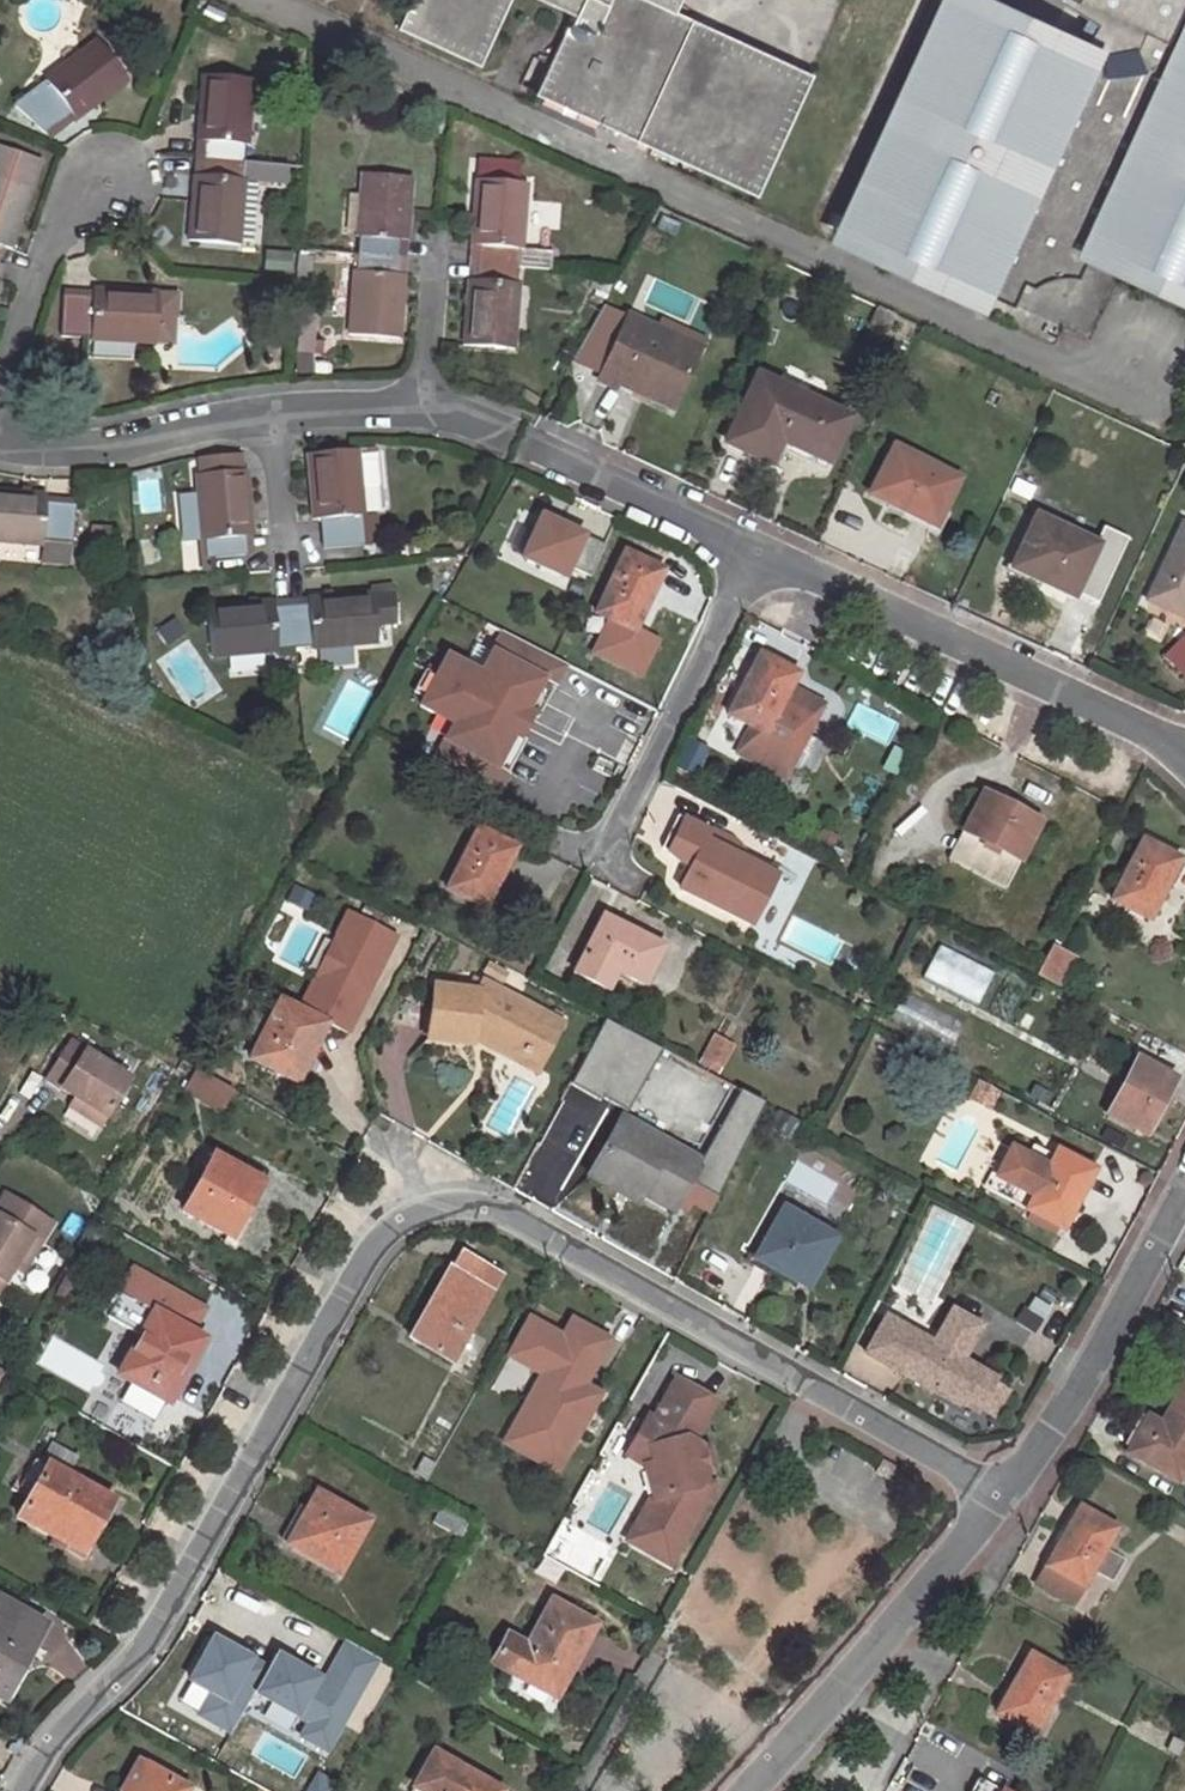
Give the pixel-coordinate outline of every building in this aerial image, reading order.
[(393,25),(475,63),(504,0),(405,0),(393,25)] [(755,194),(811,73),(672,10),(676,0),(544,0),(571,13),(534,95),(755,194)] [(1032,289),(1033,288),(1041,286),(1050,285),(1062,286),(1071,287),(1083,260),(1184,307),(1184,43),(1184,42),(1174,65),(1167,62),(1148,72),(1139,75),(1126,78),(1113,79),(1100,78),(1104,53),(1090,47),(1086,55),(967,0),(947,0),(840,233),(974,297),(977,291),(1012,308),(1023,284),(1032,289)] [(94,42),(43,82),(47,87),(18,110),(48,139),(73,120),(75,123),(125,83),(94,42)] [(201,75),(195,142),(199,142),(198,159),(237,162),(238,145),(247,145),(252,79),(201,75)] [(245,163),(247,146),(247,145),(238,145),(237,162),(245,163)] [(1,248),(11,251),(41,162),(0,148),(0,252),(1,248)] [(193,175),(187,241),(238,245),(243,180),(235,179),(237,162),(198,159),(196,175),(193,175)] [(244,179),(245,163),(237,162),(235,179),(243,180),(244,179)] [(518,165),(486,162),(485,181),(517,184),(518,165)] [(407,242),(412,178),(361,173),(356,238),(365,238),(363,255),(396,258),(398,241),(403,242),(407,242)] [(475,180),(470,248),(478,248),(477,265),(511,268),(513,250),(521,250),(526,185),(517,184),(485,181),(475,180)] [(680,226),(663,218),(657,229),(674,237),(680,226)] [(356,238),(355,254),(363,255),(365,238),(356,238)] [(398,241),(396,258),(405,259),(407,242),(403,242),(398,241)] [(11,251),(1,248),(0,252),(0,265),(5,267),(11,251)] [(470,248),(469,265),(477,265),(478,248),(470,248)] [(520,268),(549,270),(550,252),(521,250),(513,250),(511,268),(520,268)] [(355,254),(353,272),(362,273),(363,255),(355,254)] [(353,272),(349,335),(398,339),(404,275),(400,275),(395,275),(396,258),(363,255),(362,273),(353,272)] [(396,258),(395,275),(400,275),(404,275),(405,259),(396,258)] [(468,281),(463,347),(514,351),(518,285),(510,284),(510,283),(511,268),(477,265),(475,282),(468,281)] [(469,265),(468,281),(475,282),(477,265),(469,265)] [(518,285),(520,268),(511,268),(510,283),(510,284),(518,285)] [(90,341),(155,343),(156,316),(171,316),(175,316),(176,294),(93,290),(92,297),(63,296),(61,335),(90,337),(90,341)] [(868,326),(885,335),(894,317),(876,309),(868,326)] [(156,316),(155,343),(170,344),(171,316),(156,316)] [(699,350),(627,319),(601,378),(638,395),(643,385),(676,400),(699,350)] [(726,444),(769,465),(782,440),(827,461),(847,419),(758,377),(726,444)] [(638,395),(671,410),(676,400),(643,385),(638,395)] [(364,515),(362,498),(358,454),(358,450),(308,455),(313,521),(321,520),(324,549),(361,546),(360,516),(364,515)] [(872,494),(933,525),(956,483),(894,451),(872,494)] [(358,454),(362,498),(368,497),(377,485),(374,453),(358,454)] [(195,476),(201,541),(204,540),(205,557),(244,554),(243,537),(251,537),(246,472),(195,476)] [(1012,494),(1028,501),(1034,490),(1017,482),(1012,494)] [(42,547),(42,543),(70,545),(73,506),(46,504),(46,497),(0,493),(0,543),(42,547)] [(377,544),(375,515),(364,515),(360,516),(361,546),(377,544)] [(605,545),(542,516),(522,558),(564,577),(568,567),(590,577),(605,545)] [(1096,546),(1035,518),(1013,564),(1033,574),(1032,578),(1072,597),(1096,546)] [(1184,525),(1148,600),(1183,617),(1184,614),(1184,526),(1184,525)] [(252,553),(251,537),(243,537),(244,554),(252,553)] [(69,566),(70,545),(42,543),(42,547),(40,564),(69,566)] [(633,632),(661,572),(623,554),(594,615),(609,621),(633,632)] [(1008,574),(1029,584),(1032,578),(1033,574),(1013,564),(1008,574)] [(395,625),(392,595),(392,593),(374,594),(376,627),(395,625)] [(374,594),(306,599),(307,605),(290,607),(293,648),(310,646),(310,649),(377,644),(376,627),(374,594)] [(211,658),(277,652),(277,649),(293,648),(290,607),(273,608),(272,602),(206,607),(211,658)] [(633,632),(609,621),(594,655),(640,676),(655,642),(633,632)] [(568,667),(506,634),(483,679),(449,661),(424,709),(458,727),(438,766),(499,798),(509,779),(498,773),(546,682),(557,688),(568,667)] [(1184,671),(1184,642),(1179,637),(1161,658),(1181,675),(1184,671)] [(807,715),(804,713),(802,713),(809,700),(789,689),(796,675),(760,655),(727,715),(751,728),(737,754),(783,778),(810,726),(811,722),(810,718),(807,715)] [(1004,888),(1039,823),(1015,810),(1018,804),(1008,799),(1005,805),(982,794),(948,859),(1004,888)] [(680,890),(749,927),(775,876),(741,859),(745,853),(730,841),(710,831),(708,834),(676,818),(660,849),(682,868),(688,872),(680,890)] [(477,829),(446,891),(483,910),(513,849),(477,829)] [(1142,841),(1110,902),(1147,922),(1177,860),(1142,841)] [(284,902),(302,911),(306,901),(289,893),(284,902)] [(604,917),(572,975),(605,993),(617,971),(643,985),(663,946),(604,917)] [(1034,977),(1060,991),(1076,959),(1050,947),(1034,977)] [(483,975),(502,984),(507,975),(489,965),(483,975)] [(474,1032),(485,1036),(481,1043),(525,1066),(549,1019),(481,983),(475,992),(433,987),(426,1038),(472,1044),(474,1032)] [(279,1002),(251,1059),(297,1084),(325,1025),(279,1002)] [(536,1072),(560,1025),(549,1019),(525,1066),(536,1072)] [(568,1087),(625,1111),(652,1046),(595,1022),(568,1087)] [(719,1068),(730,1047),(715,1039),(703,1059),(719,1068)] [(75,1098),(83,1104),(78,1112),(100,1125),(129,1080),(71,1043),(46,1080),(75,1098)] [(1144,1136),(1173,1080),(1134,1060),(1105,1116),(1144,1136)] [(231,1089),(198,1071),(188,1091),(220,1109),(231,1089)] [(741,1150),(764,1103),(746,1094),(723,1141),(741,1150)] [(70,1106),(78,1112),(83,1104),(75,1098),(70,1106)] [(567,1139),(584,1142),(590,1109),(562,1103),(537,1147),(564,1152),(567,1139)] [(767,1124),(790,1136),(795,1126),(773,1114),(767,1124)] [(587,1177),(637,1205),(641,1199),(672,1215),(702,1162),(620,1117),(587,1177)] [(987,1190),(1025,1211),(1061,1230),(1092,1171),(1056,1152),(1053,1158),(1048,1168),(1029,1158),(1010,1148),(987,1190)] [(1053,1158),(1034,1148),(1029,1158),(1048,1168),(1053,1158)] [(181,1212),(230,1239),(261,1183),(213,1155),(181,1212)] [(0,1204),(0,1289),(11,1271),(18,1260),(26,1265),(51,1224),(5,1196),(0,1204)] [(755,1259),(807,1288),(834,1239),(782,1211),(755,1259)] [(448,1270),(409,1339),(451,1361),(499,1276),(460,1255),(450,1272),(448,1270)] [(20,1276),(26,1265),(18,1260),(11,1271),(20,1276)] [(138,1336),(116,1375),(170,1405),(184,1380),(178,1377),(199,1340),(189,1333),(202,1310),(177,1296),(176,1292),(168,1287),(164,1289),(131,1270),(105,1317),(138,1336)] [(73,1306),(85,1285),(66,1275),(54,1296),(73,1306)] [(865,1356),(962,1411),(964,1408),(974,1413),(977,1407),(990,1385),(993,1380),(961,1361),(979,1328),(950,1312),(932,1345),(884,1319),(865,1356)] [(533,1409),(555,1371),(549,1367),(527,1405),(533,1409)] [(556,1472),(599,1396),(555,1371),(533,1409),(527,1405),(505,1444),(556,1472)] [(707,1471),(699,1444),(693,1440),(716,1399),(677,1379),(655,1419),(649,1416),(637,1438),(651,1446),(655,1462),(646,1464),(655,1493),(658,1504),(644,1528),(647,1540),(667,1551),(679,1548),(715,1485),(704,1478),(707,1471)] [(1175,1481),(1184,1464),(1184,1381),(1159,1424),(1148,1417),(1127,1454),(1175,1481)] [(993,1416),(1005,1394),(990,1385),(977,1407),(993,1416)] [(629,1455),(646,1464),(655,1462),(651,1446),(637,1438),(629,1455)] [(716,1469),(708,1441),(699,1444),(707,1471),(716,1469)] [(15,1519),(81,1556),(111,1500),(67,1475),(76,1458),(50,1444),(40,1461),(45,1465),(15,1519)] [(426,1483),(435,1466),(422,1458),(412,1475),(426,1483)] [(305,1510),(286,1542),(285,1545),(337,1574),(367,1521),(314,1492),(305,1510)] [(631,1538),(672,1562),(679,1548),(667,1551),(647,1540),(644,1528),(658,1504),(655,1493),(631,1538)] [(286,1542),(305,1510),(296,1505),(278,1537),(286,1542)] [(1081,1509),(1036,1586),(1072,1607),(1091,1573),(1112,1585),(1124,1563),(1104,1551),(1116,1529),(1081,1509)] [(469,1529),(439,1512),(433,1522),(464,1539),(469,1529)] [(1,1696),(40,1627),(0,1603),(0,1696),(1,1696)] [(493,1661),(547,1691),(565,1657),(573,1662),(592,1626),(550,1603),(525,1648),(506,1637),(493,1661)] [(260,1669),(200,1638),(176,1685),(199,1697),(189,1718),(227,1738),(246,1703),(293,1728),(288,1738),(325,1758),(375,1664),(337,1644),(317,1682),(267,1656),(260,1669)] [(556,1695),(573,1662),(565,1657),(547,1691),(556,1695)] [(1031,1736),(1065,1679),(1029,1658),(995,1715),(1031,1736)] [(1174,1740),(1168,1751),(1176,1756),(1182,1744),(1174,1740)] [(7,1753),(15,1758),(20,1750),(11,1745),(7,1753)] [(415,1790),(493,1790),(494,1789),(432,1753),(413,1787),(416,1789),(415,1790)] [(117,1790),(129,1790),(143,1764),(134,1760),(117,1790)] [(186,1787),(143,1764),(129,1790),(184,1790),(186,1787)]
